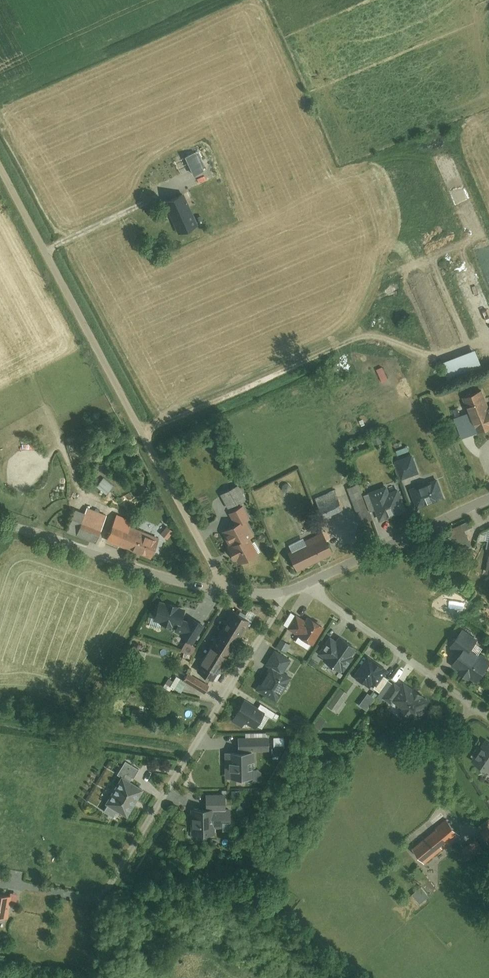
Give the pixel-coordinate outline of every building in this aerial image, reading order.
[(193,149),(169,160),(177,177),(191,170),(196,182),(205,177),(193,149)] [(181,190),(160,200),(176,231),(197,221),(181,190)] [(443,357),(450,373),(479,361),(472,345),(443,357)] [(456,419),(463,436),(488,425),(488,404),(483,390),(463,398),(469,413),(456,419)] [(396,458),(403,480),(420,474),(413,452),(396,458)] [(101,476),(94,482),(105,493),(111,486),(101,476)] [(369,489),(382,522),(410,511),(397,478),(369,489)] [(354,480),(345,484),(357,514),(357,515),(367,512),(354,480)] [(412,491),(419,510),(446,500),(440,481),(412,491)] [(222,493),(229,507),(247,498),(240,484),(222,493)] [(334,487),(312,496),(319,513),(341,504),(334,487)] [(263,552),(248,521),(251,519),(245,505),(232,511),(237,522),(222,529),(238,563),(263,552)] [(105,513),(84,506),(75,532),(96,539),(105,513)] [(133,517),(113,510),(104,535),(152,551),(157,535),(130,526),(133,517)] [(462,528),(452,536),(462,550),(472,542),(462,528)] [(321,536),(288,551),(293,563),(326,548),(321,536)] [(451,581),(457,589),(468,582),(463,573),(451,581)] [(160,599),(154,622),(181,629),(181,628),(186,629),(181,638),(194,646),(208,623),(195,615),(193,618),(184,616),(187,606),(160,599)] [(248,615),(231,605),(202,656),(218,665),(248,615)] [(301,612),(290,630),(314,644),(324,626),(301,612)] [(330,635),(317,655),(325,659),(323,662),(340,673),(342,670),(345,672),(357,653),(330,635)] [(461,652),(454,664),(478,678),(488,661),(464,646),(467,641),(457,635),(451,645),(461,652)] [(275,652),(269,661),(286,670),(291,661),(275,652)] [(369,658),(354,678),(372,690),(386,671),(369,658)] [(268,670),(256,690),(277,703),(289,683),(268,670)] [(206,681),(188,671),(185,676),(203,686),(206,681)] [(177,677),(171,688),(181,693),(187,682),(177,677)] [(395,681),(383,697),(392,703),(403,687),(395,681)] [(406,684),(393,703),(398,706),(416,718),(428,699),(406,684)] [(244,701),(232,722),(243,729),(246,724),(253,729),(263,712),(244,701)] [(132,709),(131,720),(142,722),(144,711),(132,709)] [(255,780),(255,755),(268,755),(268,734),(246,734),(246,754),(227,754),(227,779),(255,780)] [(488,743),(474,762),(488,772),(488,744),(488,743)] [(124,762),(118,774),(134,782),(140,770),(124,762)] [(121,779),(106,805),(129,817),(143,791),(121,779)] [(210,806),(193,806),(194,835),(216,834),(216,813),(226,813),(226,796),(210,796),(210,806)] [(458,835),(447,821),(414,848),(425,862),(458,835)] [(482,847),(477,841),(465,851),(469,857),(482,847)] [(429,893),(421,884),(412,892),(420,901),(429,893)] [(14,891),(0,889),(0,920),(10,921),(14,891)]
